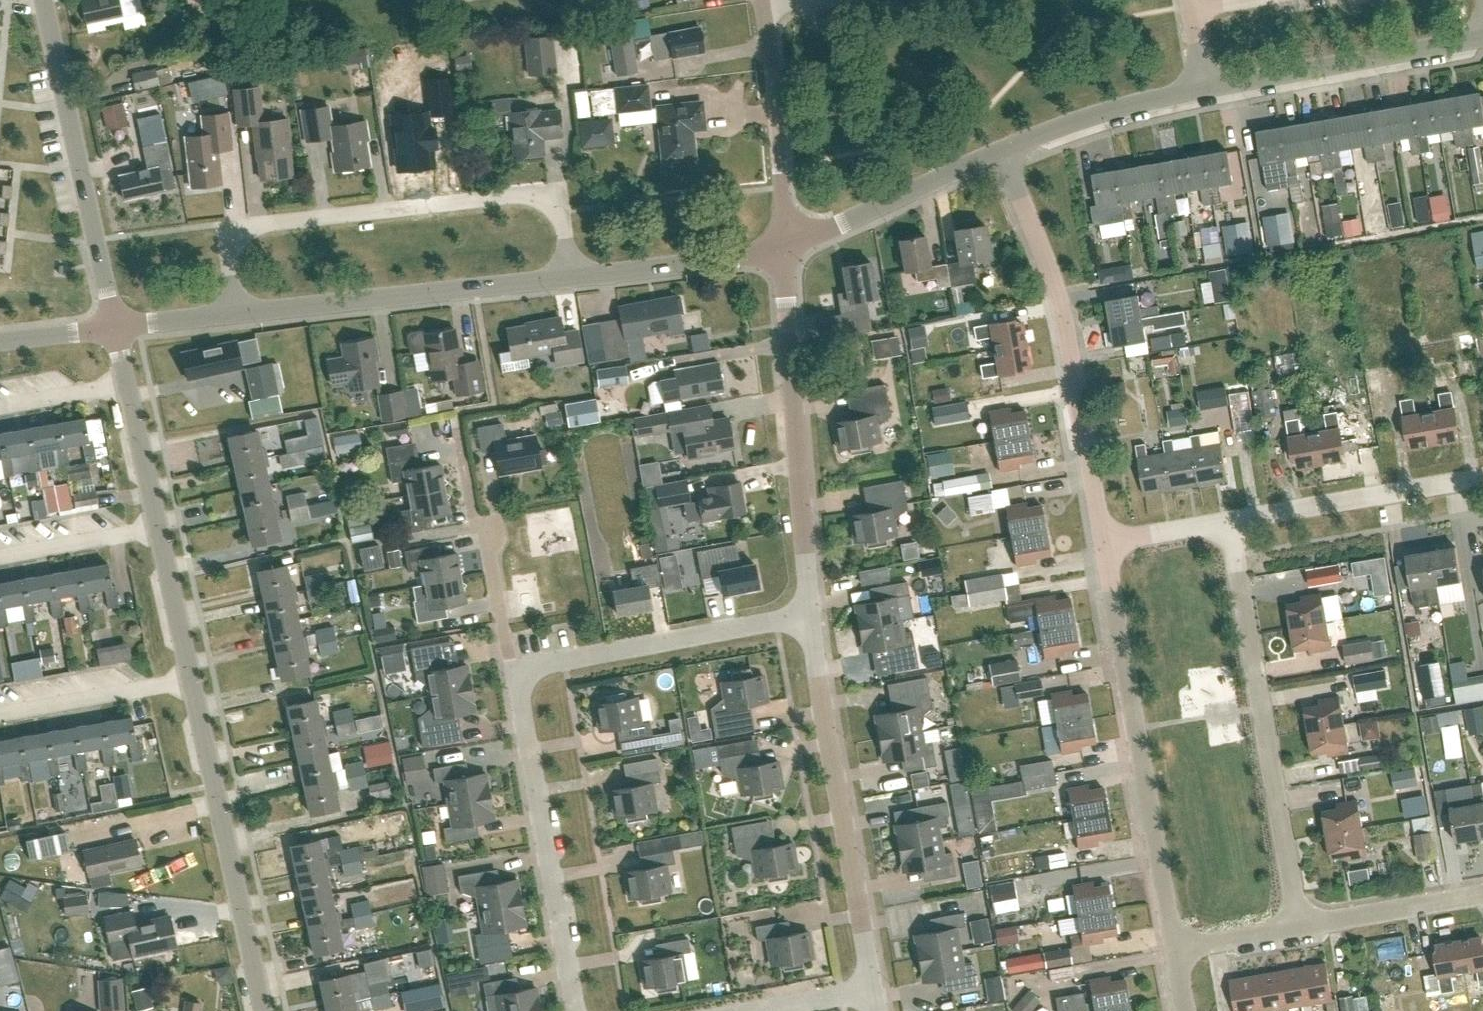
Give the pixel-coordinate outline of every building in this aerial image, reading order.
[(122,16),(123,18),(143,14),(141,0),(82,0),(87,23),(122,16)] [(635,19),(608,24),(610,39),(631,36),(631,39),(650,36),(647,18),(647,17),(635,19)] [(649,37),(652,55),(671,52),(672,57),(704,52),(700,28),(673,32),(673,33),(649,37)] [(558,72),(554,35),(526,38),(530,75),(558,72)] [(631,39),(631,36),(610,39),(616,75),(636,72),(631,39)] [(356,49),(343,50),(345,64),(357,63),(356,49)] [(470,56),(455,57),(457,70),(471,69),(470,56)] [(225,63),(227,76),(241,74),(239,61),(225,63)] [(157,68),(133,73),(137,90),(161,84),(157,68)] [(448,78),(427,80),(431,116),(451,114),(448,78)] [(618,113),(653,109),(651,83),(615,87),(618,113)] [(261,180),(293,177),(289,149),(291,149),(288,119),(263,122),(259,87),(234,90),(238,127),(253,125),(256,146),(257,146),(261,180)] [(1481,96),(1480,93),(1457,97),(1466,146),(1475,144),(1472,126),(1482,124),(1482,96),(1481,96)] [(1435,100),(1440,132),(1453,130),(1456,147),(1466,146),(1457,97),(1435,100)] [(510,98),(491,100),(493,112),(511,110),(510,98)] [(1427,134),(1440,132),(1435,100),(1413,104),(1421,154),(1431,152),(1427,134)] [(704,129),(701,104),(658,108),(664,161),(694,158),(692,140),(689,140),(688,130),(704,129)] [(1390,108),(1396,140),(1409,137),(1412,155),(1421,154),(1413,104),(1390,108)] [(301,110),(305,137),(331,133),(334,148),(331,149),(334,171),(369,165),(365,140),(368,139),(365,120),(331,126),(328,106),(301,110)] [(433,162),(423,107),(390,112),(399,167),(433,162)] [(1383,142),(1396,140),(1390,108),(1368,112),(1377,161),(1386,160),(1383,142)] [(562,137),(560,110),(540,112),(539,110),(510,113),(514,158),(544,155),(542,137),(547,136),(547,138),(562,137)] [(1346,116),(1352,147),(1364,145),(1368,163),(1377,161),(1368,112),(1346,116)] [(204,136),(186,138),(191,188),(221,185),(216,143),(231,142),(228,113),(202,116),(204,136)] [(1324,120),(1333,169),(1342,167),(1339,150),(1352,147),(1346,116),(1324,120)] [(580,149),(615,145),(612,119),(578,122),(580,149)] [(1323,171),(1333,169),(1324,120),(1302,124),(1307,155),(1320,153),(1323,171)] [(1280,128),(1288,177),(1298,175),(1294,157),(1307,155),(1302,124),(1280,128)] [(1287,177),(1288,177),(1280,128),(1257,132),(1262,163),(1263,163),(1267,191),(1289,187),(1287,177)] [(148,169),(119,175),(125,200),(164,191),(177,188),(167,140),(143,146),(148,169)] [(1480,146),(1469,148),(1476,184),(1482,182),(1482,163),(1480,146)] [(1233,183),(1227,151),(1204,155),(1213,204),(1222,203),(1219,185),(1233,183)] [(1204,206),(1213,204),(1204,155),(1182,159),(1188,190),(1201,188),(1204,206)] [(1160,163),(1169,212),(1178,210),(1175,193),(1188,190),(1182,159),(1160,163)] [(1159,214),(1169,212),(1160,163),(1138,167),(1143,198),(1156,196),(1159,214)] [(1131,200),(1143,198),(1138,167),(1116,170),(1124,220),(1134,218),(1131,200)] [(1093,175),(1098,205),(1091,206),(1094,226),(1125,221),(1124,220),(1116,170),(1093,175)] [(1338,197),(1347,196),(1343,172),(1333,174),(1338,197)] [(1292,200),(1293,200),(1303,198),(1300,181),(1289,183),(1292,200)] [(4,184),(2,197),(12,198),(13,185),(4,184)] [(1431,197),(1435,222),(1449,220),(1445,195),(1431,197)] [(1388,205),(1392,227),(1405,225),(1401,203),(1388,205)] [(1429,209),(1417,211),(1419,223),(1431,220),(1429,209)] [(0,223),(0,225),(9,225),(10,213),(1,212),(0,223)] [(1339,212),(1325,214),(1328,236),(1343,234),(1339,212)] [(1360,219),(1344,221),(1346,234),(1362,232),(1360,219)] [(1290,222),(1265,226),(1269,246),(1293,242),(1290,222)] [(1187,234),(1185,223),(1174,225),(1176,236),(1187,234)] [(960,261),(947,264),(951,285),(975,281),(971,261),(990,258),(985,226),(955,231),(960,261)] [(1250,231),(1225,235),(1228,255),(1253,251),(1250,231)] [(1479,269),(1482,269),(1482,231),(1472,233),(1474,244),(1474,245),(1479,269)] [(905,271),(915,270),(917,282),(937,278),(939,288),(950,286),(946,264),(931,266),(925,236),(900,241),(905,271)] [(1203,245),(1206,264),(1224,261),(1221,242),(1203,245)] [(841,314),(858,312),(856,302),(877,298),(870,263),(843,268),(848,292),(837,294),(841,314)] [(1103,282),(1116,280),(1115,272),(1109,268),(1101,270),(1103,282)] [(1209,272),(1212,287),(1228,284),(1226,269),(1209,272)] [(1160,316),(1158,306),(1141,309),(1138,296),(1107,302),(1111,325),(1160,316)] [(666,331),(667,336),(683,334),(679,315),(684,315),(681,299),(677,300),(676,297),(620,307),(622,319),(600,323),(607,362),(630,357),(627,339),(642,336),(666,331)] [(1185,312),(1160,316),(1162,325),(1155,326),(1156,331),(1187,325),(1185,312)] [(1155,326),(1162,325),(1160,316),(1111,325),(1115,347),(1146,342),(1144,328),(1155,326)] [(861,333),(858,317),(842,320),(845,336),(861,333)] [(527,357),(558,351),(561,365),(582,361),(577,331),(563,334),(560,318),(527,324),(527,326),(508,330),(511,345),(498,348),(502,372),(528,367),(527,357)] [(975,340),(991,337),(994,351),(1025,345),(1021,324),(1013,325),(1013,322),(973,329),(975,340)] [(909,329),(912,348),(924,346),(921,327),(909,329)] [(414,354),(427,352),(432,381),(459,376),(463,394),(482,391),(477,362),(460,365),(454,330),(425,335),(421,332),(410,334),(407,337),(410,351),(414,354)] [(1198,332),(1184,335),(1185,344),(1199,342),(1198,332)] [(1165,336),(1167,347),(1185,344),(1184,335),(1183,333),(1165,336)] [(642,336),(627,339),(630,357),(631,361),(646,359),(642,336)] [(897,337),(872,341),(874,356),(900,352),(897,337)] [(374,339),(342,345),(344,358),(328,361),(332,385),(348,383),(350,391),(379,386),(375,362),(378,361),(374,339)] [(183,354),(189,379),(240,368),(235,343),(183,354)] [(994,351),(996,364),(980,367),(982,378),(1022,371),(1021,368),(1029,367),(1025,345),(994,351)] [(604,361),(602,349),(590,351),(593,363),(604,361)] [(1293,362),(1306,361),(1305,349),(1292,349),(1293,362)] [(1176,355),(1153,358),(1154,366),(1169,364),(1171,376),(1179,374),(1176,355)] [(281,393),(274,362),(247,367),(254,399),(281,393)] [(665,403),(724,393),(719,363),(674,371),(675,379),(662,381),(665,403)] [(629,383),(627,365),(598,369),(601,387),(629,383)] [(1124,382),(1114,384),(1117,395),(1126,393),(1124,382)] [(880,442),(877,427),(891,415),(885,384),(853,390),(858,416),(856,419),(834,423),(839,449),(849,447),(851,455),(870,451),(869,444),(880,442)] [(1278,415),(1273,387),(1254,391),(1259,419),(1278,415)] [(933,391),(935,402),(947,400),(945,389),(933,391)] [(1214,404),(1212,391),(1200,393),(1202,406),(1214,404)] [(402,392),(378,396),(383,421),(406,417),(402,392)] [(1237,433),(1254,430),(1248,392),(1230,395),(1237,433)] [(1440,395),(1443,412),(1429,414),(1434,444),(1456,440),(1455,433),(1458,432),(1451,393),(1440,395)] [(597,398),(566,403),(570,426),(601,421),(597,398)] [(1412,441),(1413,448),(1434,444),(1429,414),(1417,417),(1414,400),(1402,402),(1409,441),(1412,441)] [(970,418),(968,403),(932,409),(935,424),(970,418)] [(713,422),(710,404),(633,418),(636,436),(683,428),(689,459),(713,455),(712,452),(733,448),(728,419),(713,422)] [(1185,408),(1172,411),(1174,426),(1188,424),(1185,408)] [(1010,409),(990,412),(995,442),(1030,436),(1025,411),(1011,413),(1010,409)] [(549,414),(551,425),(563,423),(561,412),(549,414)] [(1321,465),(1343,461),(1341,454),(1344,453),(1337,414),(1326,416),(1329,432),(1315,435),(1321,465)] [(294,438),(276,441),(279,454),(297,451),(297,450),(323,444),(317,417),(305,419),(309,435),(294,438)] [(90,441),(86,418),(58,423),(62,447),(66,446),(83,443),(86,463),(97,461),(93,440),(90,441)] [(1298,462),(1299,469),(1321,465),(1315,435),(1302,437),(1299,421),(1287,423),(1294,462),(1298,462)] [(62,447),(58,423),(30,428),(34,452),(39,451),(55,448),(59,468),(70,466),(66,446),(62,447)] [(406,423),(387,427),(388,435),(407,432),(406,423)] [(540,467),(540,465),(546,463),(543,450),(537,451),(534,436),(505,441),(502,424),(477,429),(482,452),(494,450),(499,475),(540,467)] [(7,457),(11,456),(28,453),(31,473),(35,472),(42,471),(39,451),(34,452),(30,428),(2,433),(7,457)] [(1191,436),(1193,450),(1194,449),(1200,485),(1228,480),(1220,431),(1191,436)] [(256,432),(229,437),(235,465),(270,457),(267,448),(260,449),(256,432)] [(0,458),(4,478),(15,476),(11,456),(7,457),(2,433),(0,434),(0,458)] [(345,435),(333,437),(335,451),(348,450),(345,435)] [(995,442),(1000,472),(1020,468),(1019,463),(1034,461),(1030,436),(995,442)] [(1194,449),(1193,450),(1175,453),(1173,439),(1163,441),(1165,454),(1167,454),(1173,490),(1200,485),(1194,449)] [(415,469),(413,458),(410,443),(386,448),(392,483),(407,480),(409,495),(444,489),(440,464),(415,469)] [(1138,459),(1144,495),(1173,490),(1167,454),(1165,454),(1148,457),(1146,444),(1136,446),(1139,459),(1138,459)] [(297,451),(279,454),(282,467),(300,463),(325,458),(322,446),(297,451)] [(928,456),(931,477),(950,473),(947,452),(928,456)] [(268,486),(264,467),(272,465),(270,457),(235,465),(240,492),(268,486)] [(69,467),(71,482),(82,480),(80,465),(69,467)] [(31,473),(27,473),(30,487),(38,485),(35,472),(31,473)] [(980,473),(952,478),(955,493),(982,489),(980,473)] [(660,474),(641,477),(643,487),(657,484),(661,484),(660,474)] [(661,484),(657,484),(657,486),(661,507),(665,506),(692,501),(688,479),(661,484)] [(894,520),(908,509),(903,480),(870,486),(874,509),(872,512),(851,516),(855,542),(866,540),(867,548),(887,544),(885,537),(896,535),(894,520)] [(726,518),(726,516),(745,513),(739,483),(707,488),(709,494),(698,496),(702,522),(726,518)] [(944,495),(942,483),(933,484),(935,496),(944,495)] [(66,486),(44,490),(49,513),(70,509),(66,486)] [(279,502),(272,503),(268,486),(240,492),(246,518),(281,511),(279,502)] [(657,486),(644,488),(657,554),(679,549),(677,535),(671,536),(665,506),(661,507),(657,486)] [(98,489),(75,494),(77,507),(100,503),(98,489)] [(444,489),(409,495),(414,520),(400,522),(402,534),(426,529),(424,518),(449,514),(444,489)] [(306,491),(288,495),(291,508),(308,504),(306,491)] [(992,494),(968,498),(972,516),(995,512),(992,494)] [(336,498),(327,500),(330,513),(338,511),(336,498)] [(293,521),(311,517),(308,504),(291,508),(293,521)] [(1027,504),(1006,507),(1011,537),(1046,530),(1042,506),(1027,508),(1027,504)] [(946,505),(936,515),(944,522),(954,513),(946,505)] [(279,540),(275,521),(283,520),(281,511),(246,518),(252,546),(279,540)] [(15,514),(6,515),(7,524),(17,522),(15,514)] [(366,525),(348,529),(350,543),(369,539),(366,525)] [(1011,537),(1016,566),(1037,563),(1036,558),(1051,555),(1046,530),(1011,537)] [(917,542),(901,545),(903,559),(919,556),(917,542)] [(640,545),(643,560),(654,558),(651,544),(640,545)] [(359,549),(364,570),(382,566),(377,545),(359,549)] [(736,545),(697,552),(702,579),(719,575),(723,595),(759,588),(754,564),(740,566),(736,545)] [(423,569),(426,585),(461,578),(456,553),(431,558),(429,547),(405,551),(408,571),(423,569)] [(1466,601),(1456,548),(1431,553),(1437,586),(1438,586),(1441,605),(1466,601)] [(1416,610),(1429,607),(1441,605),(1438,586),(1437,586),(1431,553),(1406,557),(1416,610)] [(675,556),(659,559),(665,591),(681,588),(675,556)] [(923,576),(943,573),(941,557),(920,560),(923,576)] [(1358,574),(1387,570),(1385,557),(1356,562),(1358,574)] [(112,587),(108,563),(80,569),(84,593),(89,592),(105,589),(109,608),(119,606),(116,586),(112,587)] [(613,591),(617,615),(651,608),(647,587),(659,585),(655,565),(631,570),(634,587),(613,591)] [(1307,570),(1310,586),(1342,581),(1339,565),(1307,570)] [(285,566),(258,572),(264,600),(291,594),(289,584),(285,566)] [(888,579),(885,566),(860,571),(862,584),(888,579)] [(84,593),(80,569),(52,574),(57,598),(61,597),(77,594),(81,613),(92,611),(89,592),(84,593)] [(323,572),(305,576),(308,590),(326,586),(323,572)] [(29,603),(33,602),(50,599),(54,619),(64,617),(61,597),(57,598),(52,574),(25,579),(29,603)] [(965,581),(967,593),(1004,587),(1002,574),(965,581)] [(465,603),(461,578),(426,585),(413,587),(415,601),(414,601),(418,623),(442,618),(440,607),(465,603)] [(33,602),(29,603),(25,579),(0,583),(0,598),(2,608),(6,607),(8,622),(25,619),(26,624),(37,622),(33,602)] [(877,587),(879,598),(877,601),(855,605),(859,628),(901,621),(898,609),(912,606),(907,582),(877,587)] [(311,602),(329,598),(326,586),(308,590),(311,602)] [(967,593),(969,606),(1006,599),(1004,587),(967,593)] [(967,593),(951,596),(954,609),(969,606),(967,593)] [(1308,601),(1287,604),(1291,628),(1326,621),(1321,593),(1307,596),(1308,601)] [(291,594),(264,600),(270,626),(297,620),(291,594)] [(1028,617),(1037,615),(1040,629),(1074,623),(1070,598),(1056,601),(1055,596),(1007,605),(1010,623),(1028,620),(1028,617)] [(6,607),(2,608),(0,598),(0,628),(9,627),(8,622),(6,607)] [(78,632),(76,615),(65,617),(68,633),(78,632)] [(297,620),(270,626),(276,653),(303,647),(301,637),(297,620)] [(859,628),(864,651),(886,647),(888,649),(893,671),(918,667),(912,631),(903,633),(901,621),(859,628)] [(1326,621),(1291,628),(1295,651),(1316,647),(1317,652),(1331,650),(1326,621)] [(1406,624),(1407,635),(1420,632),(1418,622),(1406,624)] [(1064,650),(1079,648),(1074,623),(1040,629),(1045,659),(1065,655),(1064,650)] [(101,631),(103,645),(135,640),(133,626),(101,631)] [(335,626),(317,630),(320,643),(338,639),(335,626)] [(374,629),(376,642),(398,639),(395,626),(374,629)] [(338,639),(320,643),(322,653),(323,656),(341,652),(338,639)] [(1385,640),(1372,642),(1375,660),(1388,658),(1385,640)] [(1344,647),(1347,665),(1375,660),(1372,642),(1344,647)] [(430,695),(471,688),(467,665),(445,669),(442,667),(438,645),(443,644),(443,643),(411,648),(416,679),(424,685),(428,684),(430,695)] [(380,648),(382,662),(404,658),(401,644),(380,648)] [(303,647),(276,653),(281,681),(309,675),(305,657),(303,647)] [(53,649),(40,651),(42,663),(55,661),(53,649)] [(100,664),(116,661),(114,649),(98,652),(100,664)] [(924,653),(927,668),(941,665),(938,650),(924,653)] [(38,655),(24,658),(27,678),(41,675),(38,655)] [(993,684),(1020,679),(1017,660),(989,665),(993,684)] [(1480,661),(1464,664),(1466,675),(1482,672),(1480,661)] [(1420,666),(1426,699),(1427,698),(1446,695),(1447,695),(1441,663),(1420,666)] [(1233,678),(1226,679),(1225,666),(1210,667),(1212,699),(1235,697),(1233,678)] [(1385,668),(1354,674),(1357,692),(1388,686),(1385,668)] [(763,675),(752,677),(751,670),(731,673),(733,681),(722,682),(724,698),(710,709),(715,737),(748,732),(744,708),(746,705),(768,702),(763,675)] [(897,711),(875,715),(880,738),(921,731),(918,719),(932,708),(927,677),(895,683),(899,708),(897,711)] [(1018,698),(1045,694),(1042,679),(1016,683),(1018,698)] [(1454,682),(1458,703),(1478,700),(1474,679),(1454,682)] [(432,707),(418,718),(423,747),(455,741),(451,718),(453,715),(475,711),(471,688),(430,695),(432,707)] [(1072,691),(1051,695),(1056,724),(1091,718),(1086,693),(1072,695),(1072,691)] [(600,731),(622,727),(625,729),(627,741),(653,736),(650,722),(641,724),(636,698),(626,699),(624,692),(605,695),(606,703),(595,705),(600,731)] [(1446,695),(1427,698),(1428,707),(1448,703),(1446,695)] [(1326,704),(1305,708),(1309,731),(1344,725),(1339,697),(1325,699),(1326,704)] [(314,700),(287,706),(293,734),(328,726),(326,717),(318,718),(314,700)] [(1482,733),(1482,706),(1467,709),(1471,735),(1482,733)] [(355,720),(353,707),(335,711),(338,724),(355,720)] [(1436,715),(1423,717),(1425,731),(1439,728),(1436,715)] [(136,739),(132,717),(103,722),(108,746),(113,745),(129,742),(133,762),(143,760),(139,739),(136,739)] [(1056,724),(1061,754),(1082,750),(1081,745),(1095,743),(1091,718),(1056,724)] [(358,733),(355,720),(338,724),(340,737),(358,733)] [(1377,720),(1361,723),(1364,739),(1380,736),(1377,720)] [(80,751),(85,750),(101,747),(105,766),(116,764),(113,745),(108,746),(103,722),(76,727),(80,751)] [(1344,725),(1309,731),(1313,754),(1334,751),(1335,756),(1349,753),(1344,725)] [(326,755),(322,736),(330,735),(328,726),(293,734),(299,761),(326,755)] [(53,756),(57,755),(74,752),(78,771),(88,769),(85,750),(80,751),(76,727),(49,732),(53,756)] [(906,757),(908,759),(910,770),(936,766),(932,742),(923,744),(921,731),(880,738),(884,761),(906,757)] [(25,761),(29,760),(46,757),(50,776),(61,774),(57,755),(53,756),(49,732),(21,737),(25,761)] [(2,765),(19,762),(22,781),(33,779),(29,760),(25,761),(21,737),(0,741),(0,765),(2,765)] [(778,761),(756,765),(753,763),(749,739),(717,745),(722,774),(739,780),(742,795),(752,793),(754,801),(773,797),(772,789),(783,788),(778,761)] [(441,746),(441,755),(461,757),(461,748),(441,746)] [(945,751),(950,781),(965,778),(960,748),(945,751)] [(425,754),(404,758),(408,783),(429,779),(425,754)] [(1381,754),(1361,757),(1363,770),(1383,767),(1381,754)] [(337,770),(330,772),(326,755),(299,761),(305,787),(339,780),(337,770)] [(656,810),(652,784),(661,782),(657,758),(643,761),(645,771),(632,773),(634,784),(632,787),(610,791),(615,817),(626,815),(627,823),(647,819),(646,812),(656,810)] [(367,773),(364,760),(346,764),(349,777),(367,773)] [(1020,767),(1022,779),(1054,773),(1052,761),(1020,767)] [(445,781),(449,804),(490,796),(486,773),(464,777),(461,775),(459,764),(433,769),(435,782),(445,781)] [(1416,769),(1392,773),(1394,788),(1418,784),(1416,769)] [(915,788),(929,785),(927,772),(913,774),(915,788)] [(370,786),(367,773),(349,777),(352,790),(370,786)] [(1054,773),(1022,779),(1025,790),(1056,785),(1054,773)] [(1025,790),(1022,779),(1006,781),(1009,797),(1025,794),(1025,790)] [(305,787),(311,815),(338,809),(334,790),(341,789),(339,780),(305,787)] [(390,781),(370,785),(373,798),(392,794),(390,781)] [(113,782),(100,785),(104,810),(118,807),(113,782)] [(954,804),(969,802),(965,782),(950,785),(954,804)] [(1482,837),(1482,784),(1472,785),(1475,804),(1476,804),(1481,838),(1482,837)] [(128,785),(115,787),(117,798),(130,795),(128,785)] [(1456,842),(1481,838),(1476,804),(1475,804),(1472,785),(1435,792),(1439,815),(1451,813),(1456,842)] [(1088,786),(1067,789),(1073,819),(1107,813),(1103,788),(1089,790),(1088,786)] [(54,794),(57,811),(67,809),(64,792),(54,794)] [(490,796),(449,804),(453,827),(443,828),(446,842),(472,837),(470,826),(472,823),(494,820),(490,796)] [(1344,808),(1323,811),(1327,835),(1362,829),(1357,800),(1343,803),(1344,808)] [(917,808),(919,819),(917,821),(895,825),(899,849),(940,841),(938,828),(947,827),(945,817),(949,816),(947,802),(917,808)] [(1098,840),(1112,838),(1107,813),(1073,819),(1078,848),(1099,845),(1098,840)] [(18,818),(8,820),(11,829),(20,827),(18,818)] [(768,882),(788,878),(786,871),(797,869),(792,843),(771,847),(768,845),(763,821),(731,827),(736,856),(753,861),(756,876),(767,875),(768,882)] [(1362,829),(1327,835),(1331,858),(1352,854),(1353,859),(1367,857),(1362,829)] [(25,838),(29,858),(68,849),(64,830),(25,838)] [(687,833),(659,838),(662,852),(673,850),(689,847),(687,833)] [(1419,859),(1435,857),(1431,833),(1415,836),(1419,859)] [(318,840),(291,846),(297,874),(324,868),(343,864),(362,859),(359,846),(341,850),(338,836),(318,840)] [(928,870),(930,881),(956,876),(952,852),(943,854),(940,841),(899,849),(904,872),(925,868),(928,870)] [(89,872),(110,867),(111,871),(140,864),(135,842),(85,853),(89,872)] [(434,845),(425,846),(427,860),(436,858),(434,845)] [(625,872),(629,899),(640,897),(641,904),(661,901),(660,893),(671,892),(666,865),(675,864),(673,850),(662,852),(647,854),(649,865),(647,868),(625,872)] [(1051,868),(1067,865),(1064,853),(1049,856),(1051,868)] [(1037,869),(1049,867),(1047,855),(1035,857),(1037,869)] [(362,859),(343,864),(345,872),(346,876),(365,872),(362,859)] [(450,891),(445,862),(424,866),(429,894),(450,891)] [(324,868),(297,874),(303,900),(330,894),(324,868)] [(1369,868),(1349,871),(1351,884),(1371,881),(1369,868)] [(495,883),(492,881),(490,870),(458,876),(461,892),(478,898),(480,910),(521,903),(517,880),(495,883)] [(964,875),(967,887),(982,885),(980,872),(964,875)] [(0,895),(0,896),(15,904),(23,889),(8,881),(0,895)] [(994,902),(1019,897),(1016,881),(991,885),(994,902)] [(1093,883),(1072,886),(1077,916),(1113,909),(1109,885),(1094,887),(1093,883)] [(97,892),(97,905),(128,905),(126,892),(97,892)] [(67,914),(91,911),(89,894),(65,897),(67,914)] [(330,894),(303,900),(309,927),(336,921),(334,912),(330,894)] [(355,917),(373,913),(370,899),(353,903),(355,917)] [(503,930),(525,926),(521,903),(480,910),(484,933),(475,934),(480,964),(495,961),(492,946),(503,944),(501,932),(503,930)] [(1073,947),(1083,945),(1103,942),(1102,937),(1117,934),(1113,909),(1077,916),(1080,932),(1071,933),(1073,947)] [(110,943),(129,939),(133,956),(176,947),(169,917),(133,925),(130,913),(105,918),(110,943)] [(373,913),(355,917),(357,925),(358,929),(376,925),(373,913)] [(937,918),(939,929),(937,932),(915,936),(919,959),(960,951),(956,928),(965,927),(963,913),(937,918)] [(336,921),(309,927),(315,954),(342,948),(338,930),(357,925),(355,917),(336,921)] [(449,917),(435,920),(438,932),(452,930),(449,917)] [(987,917),(970,920),(974,943),(991,940),(987,917)] [(786,935),(783,933),(781,922),(755,927),(758,941),(767,939),(772,965),(782,963),(784,971),(803,967),(802,960),(813,958),(808,931),(786,935)] [(1009,927),(995,929),(998,944),(1012,941),(1009,927)] [(1481,938),(1459,941),(1465,972),(1478,970),(1481,986),(1482,985),(1482,945),(1481,938)] [(662,943),(664,954),(662,957),(640,961),(645,987),(656,985),(657,993),(677,989),(675,982),(686,980),(682,954),(691,952),(688,939),(662,943)] [(1459,941),(1438,945),(1439,952),(1436,953),(1443,992),(1454,991),(1451,974),(1465,972),(1459,941)] [(12,958),(9,946),(0,949),(0,961),(12,958)] [(431,949),(417,952),(420,968),(434,965),(431,949)] [(1046,966),(1046,967),(1071,963),(1069,949),(1043,953),(1046,966)] [(976,986),(974,972),(971,960),(962,961),(960,951),(919,959),(924,982),(945,978),(948,980),(950,991),(976,986)] [(1043,952),(1006,958),(1008,972),(1046,966),(1043,953),(1043,952)] [(1326,964),(1302,968),(1308,1005),(1313,1004),(1327,1002),(1328,1010),(1339,1010),(1336,999),(1333,1000),(1326,964)] [(1073,965),(1039,971),(1041,983),(1075,977),(1073,965)] [(475,980),(488,977),(486,967),(447,973),(450,991),(476,986),(475,980)] [(1302,968),(1278,972),(1285,1009),(1289,1008),(1303,1006),(1304,1010),(1314,1010),(1313,1004),(1308,1005),(1302,968)] [(348,974),(321,980),(327,1008),(361,1001),(373,998),(370,984),(368,984),(365,971),(348,974)] [(1278,972),(1255,976),(1261,1010),(1275,1010),(1279,1010),(1290,1010),(1289,1008),(1285,1009),(1278,972)] [(1231,981),(1236,1010),(1261,1010),(1255,976),(1231,981)] [(1058,1010),(1092,1010),(1094,1010),(1129,1004),(1125,979),(1110,982),(1109,978),(1089,981),(1093,1003),(1085,1004),(1083,993),(1055,998),(1058,1010)] [(102,1010),(124,1009),(121,979),(100,981),(102,1010)] [(540,1010),(536,988),(514,992),(511,990),(509,979),(483,983),(488,1010),(540,1010)] [(388,980),(370,984),(373,998),(391,994),(388,980)] [(443,1006),(438,984),(409,990),(413,1010),(422,1010),(443,1006)] [(1003,986),(987,989),(989,1001),(1005,998),(1003,986)] [(146,988),(134,992),(137,1006),(150,1003),(146,988)] [(1374,989),(1350,995),(1355,1010),(1380,1010),(1374,989)] [(394,1006),(391,994),(373,998),(376,1010),(394,1006)] [(1012,1009),(1014,1010),(1031,1010),(1033,1008),(1022,997),(1012,1009)] [(356,1010),(363,1009),(361,1001),(327,1008),(327,1010),(356,1010)] [(201,1004),(187,1002),(186,1010),(200,1010),(201,1004)]
